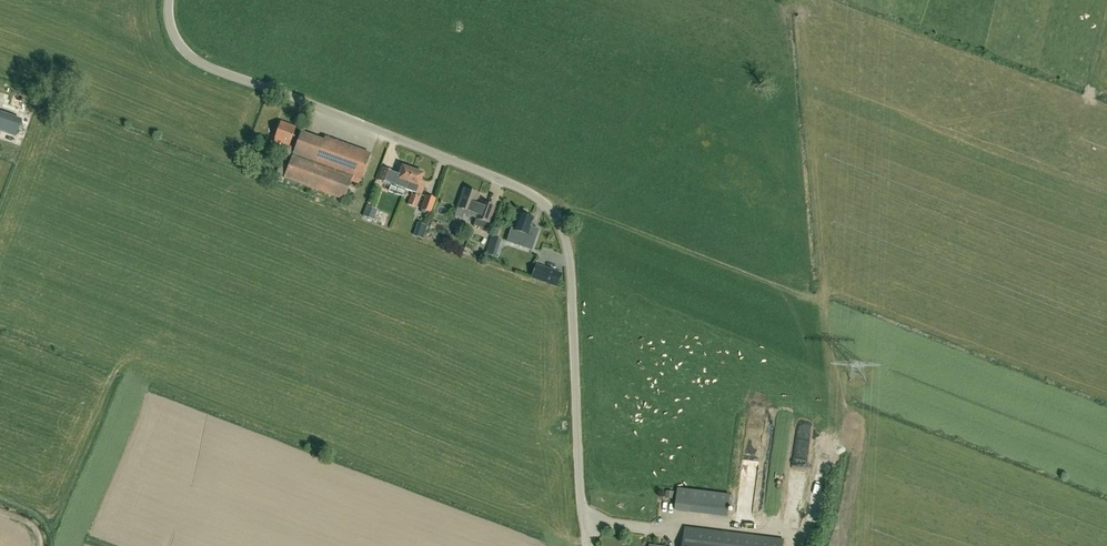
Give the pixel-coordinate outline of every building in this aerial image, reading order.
[(16,94),(20,81),(0,75),(0,89),(16,94)] [(0,110),(0,131),(15,136),(22,117),(0,110)] [(283,179),(293,148),(288,146),(295,127),(280,122),(273,142),(279,144),(279,143),(285,145),(283,150),(284,151),(276,174),(280,175),(278,181),(282,182),(283,179)] [(293,148),(283,179),(344,201),(351,182),(359,185),(370,155),(362,152),(360,155),(337,146),(336,143),(327,140),(324,141),(300,133),(294,148),(293,148)] [(378,180),(405,190),(413,170),(402,166),(399,174),(382,168),(378,180)] [(413,170),(405,190),(412,193),(408,205),(416,208),(420,195),(421,195),(425,183),(420,182),(423,174),(413,170)] [(457,208),(477,215),(473,225),(486,230),(495,207),(482,202),(480,205),(475,204),(479,194),(464,189),(457,208)] [(426,196),(421,209),(431,213),(435,199),(426,196)] [(372,214),(374,208),(367,205),(363,216),(374,221),(376,215),(372,214)] [(532,251),(536,237),(534,237),(537,229),(530,227),(533,218),(520,214),(514,230),(512,229),(507,242),(532,251)] [(557,287),(561,274),(536,265),(532,278),(557,287)] [(756,438),(743,437),(738,492),(752,493),(756,438)] [(796,513),(802,443),(787,442),(781,519),(790,519),(790,513),(796,513)] [(767,444),(766,478),(780,478),(781,444),(767,444)] [(676,506),(727,512),(729,495),(678,488),(676,506)] [(784,540),(685,528),(683,545),(783,545),(784,540)]
